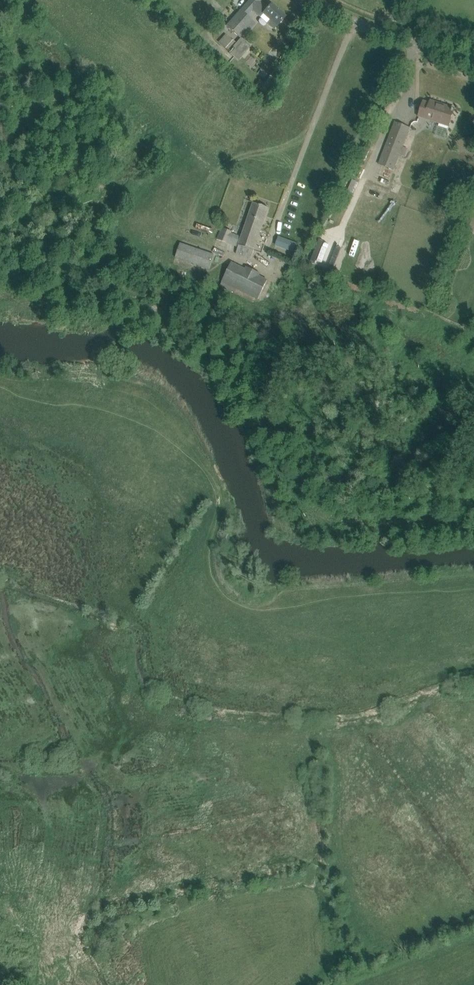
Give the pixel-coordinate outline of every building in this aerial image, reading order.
[(274,29),(277,26),(286,16),(272,4),(268,8),(262,3),(260,1),(252,10),(254,11),(260,17),(263,13),(270,19),(267,23),(274,29)] [(240,37),(253,22),(249,17),(241,10),(227,25),(240,37)] [(242,37),(229,53),(238,61),(251,46),(242,38),(242,37)] [(223,46),(228,50),(235,42),(231,38),(223,46)] [(265,93),(276,77),(270,73),(264,83),(259,79),(255,85),(261,89),(260,90),(265,93)] [(421,104),(415,122),(422,124),(424,119),(433,122),(432,123),(440,126),(441,123),(449,125),(447,132),(455,135),(462,114),(454,111),(454,110),(438,105),(437,109),(421,104)] [(397,122),(377,173),(392,179),(412,128),(397,122)] [(359,170),(370,150),(365,148),(355,167),(359,170)] [(251,259),(269,208),(254,203),(242,237),(232,233),(232,231),(222,227),(217,240),(226,243),(238,248),(236,253),(251,259)] [(463,226),(473,231),(473,204),(463,226)] [(274,244),(295,252),(299,242),(278,234),(274,244)] [(215,254),(181,243),(176,258),(210,269),(215,254)] [(247,267),(246,269),(232,262),(220,286),(232,292),(256,303),(258,299),(267,279),(260,276),(261,273),(247,267)]
